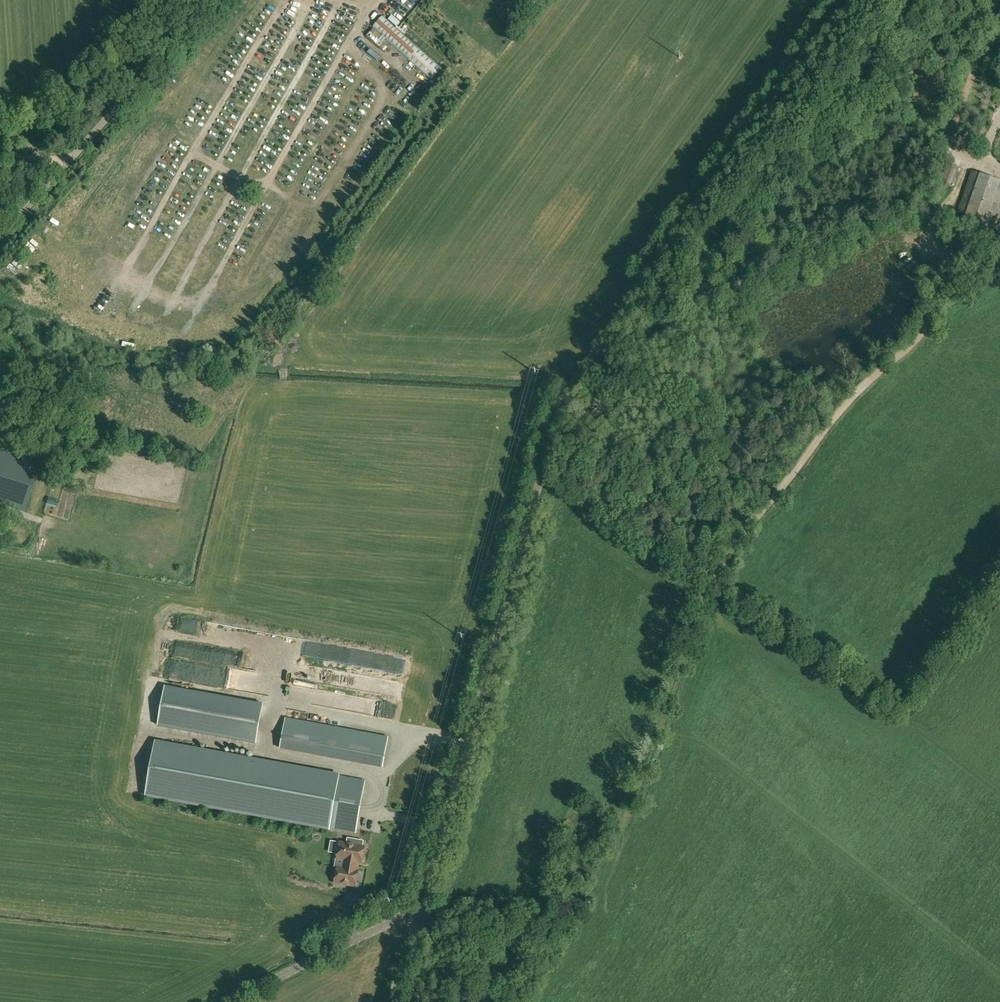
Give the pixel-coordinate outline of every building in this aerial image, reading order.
[(397,27),(398,26),(401,23),(392,15),(388,19),(396,26),(396,27),(397,27)] [(432,80),(442,68),(382,16),(373,27),(432,80)] [(959,167),(947,163),(940,183),(952,187),(959,167)] [(954,218),(999,232),(999,181),(971,171),(954,218)] [(23,511),(38,464),(0,452),(0,504),(23,511)] [(158,726),(255,743),(262,704),(165,686),(158,726)] [(388,737),(286,718),(280,747),(383,767),(388,737)] [(155,743),(145,792),(355,832),(364,781),(277,765),(155,743)] [(365,846),(340,842),(339,843),(338,845),(337,850),(338,851),(337,858),(345,859),(343,867),(337,866),(334,882),(355,886),(358,870),(356,870),(358,862),(361,863),(365,846)]
